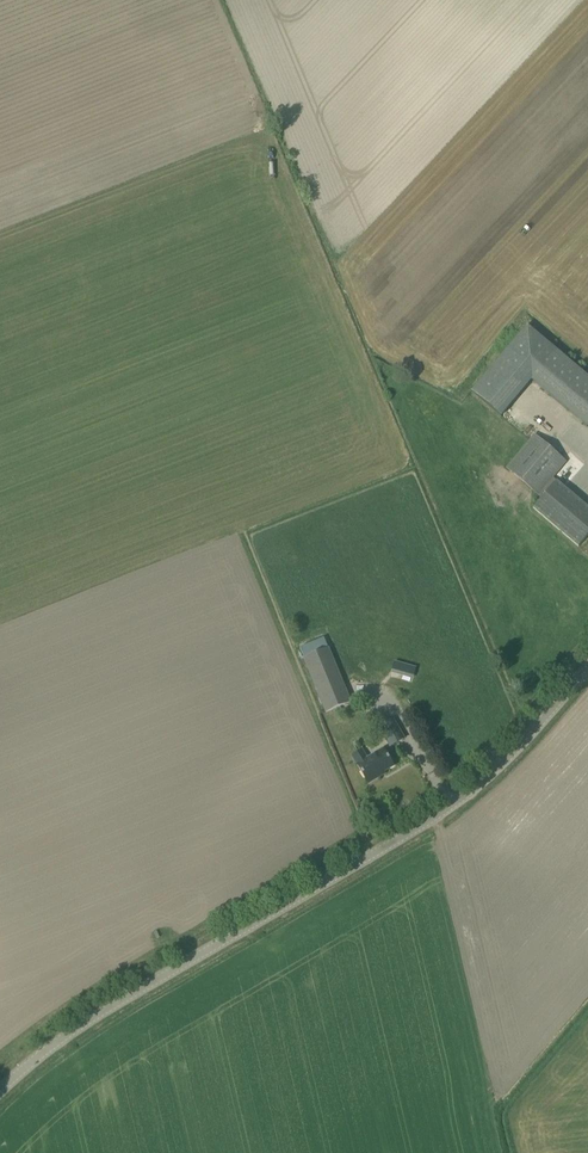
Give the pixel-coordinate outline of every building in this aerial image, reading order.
[(471,391),(501,417),(532,380),(587,428),(587,376),(527,325),(471,391)] [(533,508),(578,546),(587,535),(587,507),(565,487),(553,478),(567,462),(534,434),(506,468),(541,498),(533,508)] [(326,713),(351,702),(329,647),(303,659),(326,713)] [(417,667),(394,661),(391,672),(413,679),(417,667)] [(392,718),(379,725),(390,746),(404,738),(392,718)] [(384,771),(394,766),(384,749),(367,759),(362,750),(353,755),(358,764),(357,764),(368,783),(385,773),(384,771)]
